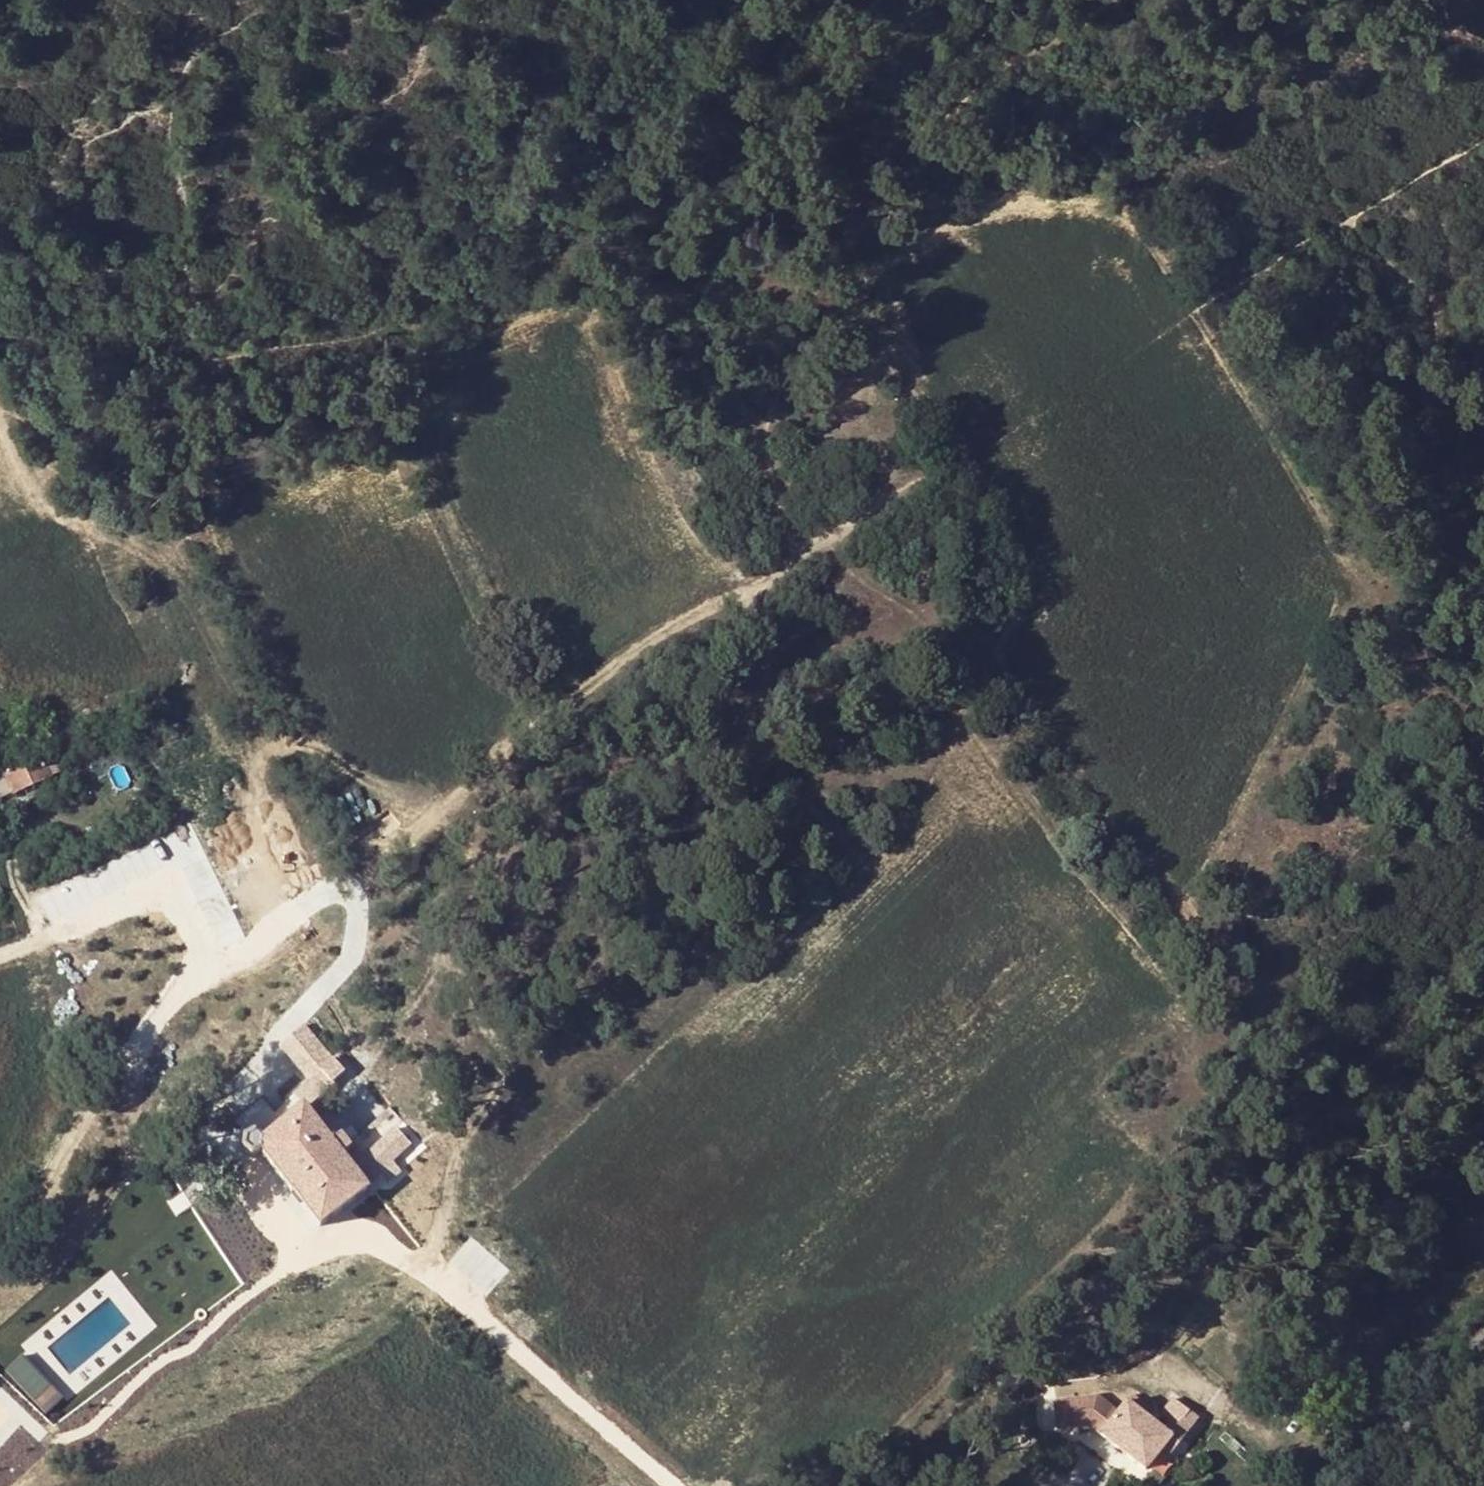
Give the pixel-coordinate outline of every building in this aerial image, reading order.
[(901,658),(906,667),(918,659),(912,649),(909,648),(902,651),(901,658)] [(0,772),(0,773),(9,793),(62,769),(52,748),(0,772)] [(0,773),(0,797),(9,793),(0,773)] [(288,1093),(298,1106),(342,1072),(333,1063),(337,1059),(334,1056),(330,1058),(302,1025),(274,1047),(302,1082),(288,1093)] [(430,1103),(404,1133),(416,1143),(442,1114),(430,1103)] [(326,1141),(298,1106),(256,1140),(251,1135),(239,1137),(239,1152),(247,1157),(258,1151),(316,1225),(363,1189),(361,1186),(375,1175),(379,1181),(406,1161),(397,1149),(404,1145),(391,1128),(360,1149),(351,1138),(343,1144),(335,1134),(326,1141)] [(1195,1420),(1167,1397),(1155,1412),(1174,1427),(1184,1435),(1195,1420)] [(1120,1403),(1093,1437),(1137,1472),(1151,1455),(1161,1463),(1184,1435),(1174,1427),(1164,1438),(1120,1403)]
